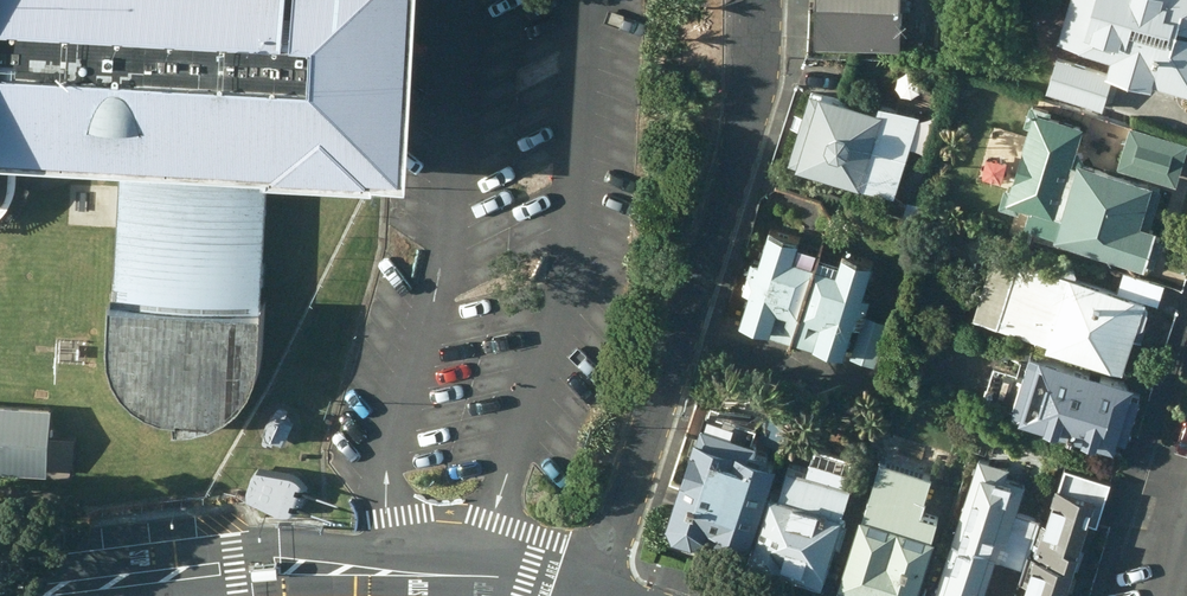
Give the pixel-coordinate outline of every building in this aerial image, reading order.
[(5,215),(11,210),(16,205),(20,198),(23,191),(24,183),(26,142),(131,148),(123,333),(122,344),(123,356),(126,367),(130,378),(137,387),(145,395),(154,403),(164,408),(174,413),(186,415),(186,424),(186,425),(199,424),(212,423),(224,419),(236,412),(246,404),(256,395),(264,384),(269,372),(273,360),(275,347),(274,348),(281,161),(436,168),(443,0),(0,0),(0,218),(5,215)] [(910,0),(826,0),(824,43),(908,48),(910,0)] [(1070,35),(1124,52),(1120,67),(1165,81),(1167,75),(1186,82),(1186,0),(1080,0),(1070,35)] [(1108,113),(1118,81),(1072,67),(1062,98),(1108,113)] [(818,89),(796,158),(904,191),(929,112),(889,100),(887,106),(831,88),(830,93),(818,89)] [(1038,206),(1031,224),(1155,264),(1167,226),(1159,223),(1171,185),(1092,160),(1085,147),(1093,122),(1058,113),(1059,107),(1036,100),(1030,123),(1038,125),(1020,187),(1012,185),(1007,204),(1025,209),(1027,203),(1038,206)] [(1186,168),(1186,137),(1138,122),(1124,166),(1183,183),(1186,168)] [(811,233),(781,223),(771,257),(761,254),(752,288),(762,290),(754,320),(775,327),(774,334),(796,340),(820,258),(806,254),(811,233)] [(850,267),(820,258),(796,340),(822,347),(824,340),(856,350),(864,320),(870,321),(879,292),(874,291),(884,258),(855,249),(850,267)] [(1058,340),(1056,344),(1132,368),(1153,301),(998,252),(978,314),(1058,340)] [(1163,302),(1169,282),(1130,269),(1123,289),(1163,302)] [(897,319),(874,312),(862,354),(886,360),(897,319)] [(1041,352),(1023,411),(1129,443),(1131,435),(1140,438),(1154,393),(1145,390),(1148,381),(1053,352),(1052,355),(1041,352)] [(58,406),(0,402),(0,466),(55,470),(58,406)] [(274,443),(283,447),(292,425),(283,421),(286,413),(275,408),(261,445),(271,449),(274,443)] [(771,437),(710,418),(679,520),(686,534),(705,540),(719,532),(721,524),(765,537),(790,456),(768,449),(771,437)] [(986,457),(940,595),(991,595),(1003,561),(1027,569),(1044,518),(1022,511),(1031,483),(1012,477),(1016,466),(986,457)] [(889,458),(844,592),(857,595),(926,595),(952,517),(929,509),(941,474),(889,458)] [(854,507),(863,481),(800,461),(792,488),(786,486),(763,561),(831,582),(834,572),(838,573),(859,508),(854,507)] [(1119,479),(1072,465),(1054,524),(1047,522),(1029,579),(1034,581),(1029,595),(1078,595),(1119,479)] [(290,478),(254,473),(250,479),(245,491),(246,503),(279,520),(290,520),(297,518),(298,513),(303,498),(305,494),(301,488),(290,478)] [(276,568),(251,570),(252,581),(277,580),(276,568)]
